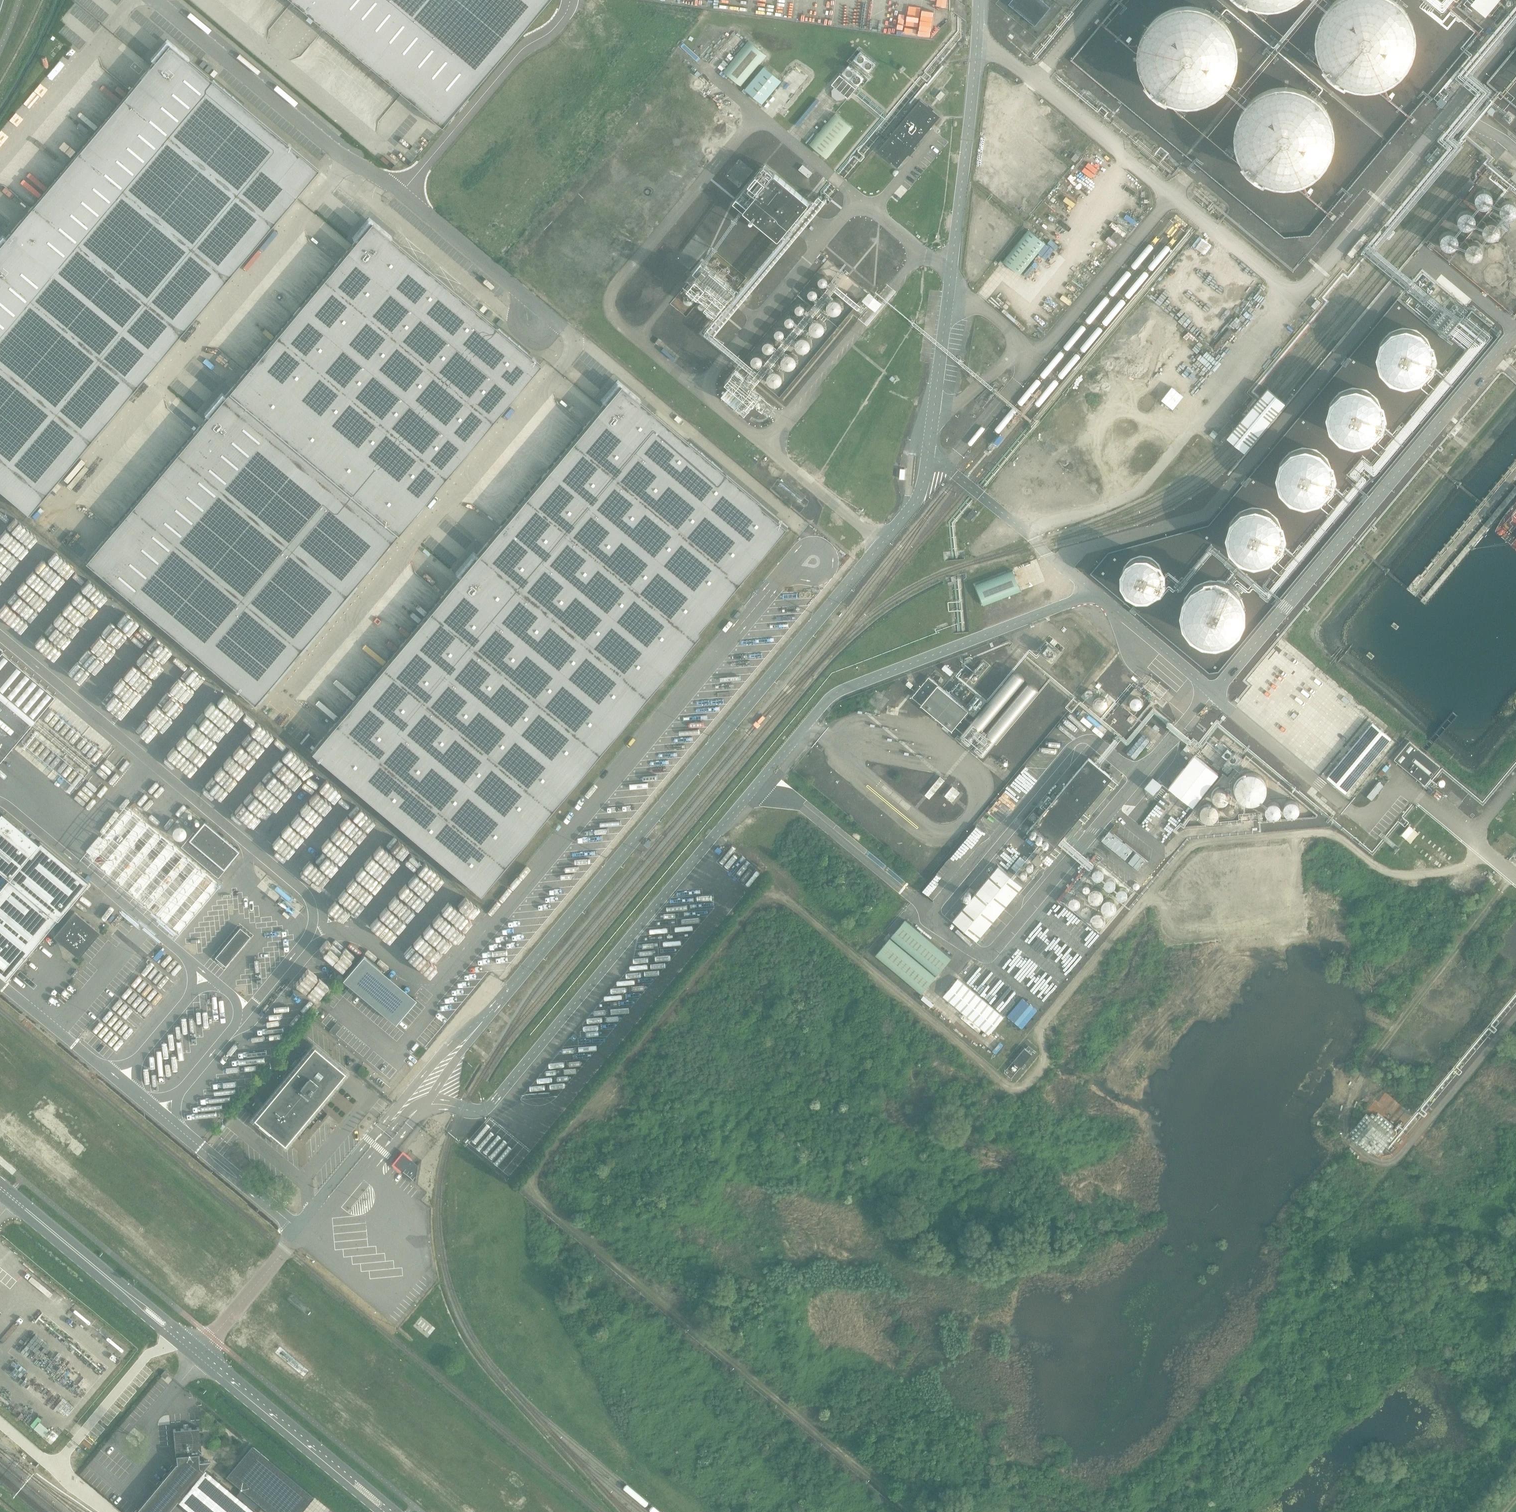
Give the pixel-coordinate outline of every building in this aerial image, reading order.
[(308,16),(441,128),(548,0),(289,0),(308,16)] [(1042,0),(1012,0),(1009,4),(1035,26),(1051,7),(1042,0)] [(1500,0),(1473,0),(1471,2),(1485,15),(1500,0)] [(1378,4),(1364,2),(1350,4),(1339,10),(1331,17),(1325,28),(1322,41),(1324,57),(1330,69),(1339,78),(1348,84),(1364,87),(1374,86),(1387,80),(1398,71),(1405,58),(1407,45),(1405,31),(1398,18),(1389,9),(1378,4)] [(1195,20),(1182,18),(1167,21),(1157,27),(1149,34),(1143,44),(1140,58),(1142,74),(1148,86),(1156,95),(1166,100),(1182,103),(1192,102),(1205,97),(1215,88),(1223,75),(1225,62),(1223,48),(1216,35),(1207,26),(1195,20)] [(866,19),(865,29),(917,36),(918,31),(909,30),(910,25),(866,19)] [(1087,58),(1134,58),(1134,50),(1104,26),(1100,26),(1071,61),(1067,57),(1066,57),(1066,66),(1073,66),(1077,60),(1077,68),(1083,68),(1086,70),(1086,68),(1093,68),(1093,63),(1087,63),(1087,58)] [(767,56),(749,40),(723,71),(741,86),(767,56)] [(28,515),(173,343),(296,197),(318,170),(167,43),(154,59),(155,60),(151,66),(23,217),(4,240),(3,239),(0,242),(0,491),(28,515)] [(1502,64),(1515,64),(1515,47),(1502,64)] [(855,88),(876,64),(860,51),(840,75),(839,75),(831,85),(848,98),(856,89),(855,88)] [(1458,72),(1462,66),(1454,61),(1429,95),(1444,106),(1465,77),(1458,72)] [(765,106),(784,84),(767,69),(748,92),(765,106)] [(1123,104),(1121,80),(1116,80),(1117,87),(1115,87),(1116,104),(1111,105),(1111,109),(1118,108),(1117,104),(1123,104)] [(941,91),(936,97),(940,100),(945,94),(941,91)] [(1292,102),(1278,100),(1264,103),(1253,109),(1246,116),(1239,126),(1236,139),(1238,155),(1244,167),(1253,176),(1263,182),(1278,185),(1289,184),(1301,179),(1312,169),(1319,157),(1321,143),(1319,129),(1312,116),(1303,108),(1292,102)] [(826,159),(852,128),(834,113),(809,145),(826,159)] [(1432,164),(1443,151),(1438,147),(1427,160),(1432,164)] [(1075,153),(1071,159),(1075,162),(1079,157),(1075,153)] [(1043,196),(1062,173),(1044,158),(1025,181),(1043,196)] [(734,202),(779,240),(810,203),(765,165),(734,202)] [(1479,205),(1480,206),(1482,206),(1483,207),(1484,207),(1485,206),(1486,206),(1488,206),(1489,205),(1490,204),(1490,203),(1491,202),(1492,201),(1492,200),(1492,199),(1492,198),(1492,197),(1492,196),(1492,195),(1491,193),(1490,193),(1490,192),(1489,191),(1488,190),(1486,190),(1485,189),(1484,189),(1483,189),(1481,190),(1480,190),(1479,191),(1478,191),(1477,192),(1476,193),(1476,194),(1475,196),(1475,197),(1475,198),(1475,199),(1476,201),(1476,202),(1477,203),(1477,204),(1478,205),(1479,205)] [(1014,195),(1011,199),(1029,212),(1032,207),(1014,195)] [(1505,218),(1506,218),(1508,218),(1509,218),(1510,218),(1511,218),(1512,217),(1513,217),(1514,216),(1515,215),(1515,214),(1515,205),(1515,204),(1514,203),(1513,203),(1512,202),(1511,201),(1510,201),(1509,201),(1507,201),(1506,201),(1505,202),(1504,202),(1503,203),(1502,204),(1501,205),(1501,206),(1500,207),(1500,209),(1500,210),(1500,211),(1500,212),(1501,213),(1501,215),(1502,216),(1503,216),(1504,217),(1505,218)] [(1461,228),(1463,228),(1464,229),(1465,229),(1466,229),(1468,229),(1469,229),(1470,228),(1471,228),(1472,227),(1473,226),(1474,225),(1475,224),(1475,223),(1475,221),(1475,220),(1475,219),(1475,218),(1475,216),(1474,215),(1473,214),(1472,213),(1471,212),(1470,212),(1469,211),(1468,211),(1466,211),(1465,211),(1464,211),(1462,212),(1461,212),(1460,213),(1459,214),(1458,215),(1458,216),(1457,217),(1457,219),(1457,220),(1457,221),(1457,223),(1458,224),(1459,225),(1459,226),(1460,227),(1461,228)] [(196,431),(85,563),(254,704),(395,536),(540,365),(539,364),(370,222),(357,238),(358,239),(353,245),(226,395),(210,414),(209,413),(195,430),(196,431)] [(1487,238),(1488,238),(1490,239),(1491,239),(1492,239),(1493,239),(1494,239),(1496,238),(1497,237),(1498,237),(1498,236),(1499,235),(1500,234),(1500,233),(1500,232),(1500,230),(1500,229),(1500,228),(1500,227),(1499,226),(1498,225),(1498,224),(1497,223),(1496,223),(1494,222),(1493,222),(1492,222),(1491,222),(1489,222),(1488,222),(1487,223),(1486,224),(1485,225),(1484,226),(1484,227),(1483,228),(1483,229),(1483,230),(1483,232),(1483,233),(1484,234),(1485,235),(1485,236),(1486,237),(1487,238)] [(1020,275),(1045,243),(1029,230),(1003,261),(1020,275)] [(1445,248),(1446,248),(1447,249),(1448,249),(1449,249),(1450,249),(1452,248),(1453,248),(1454,247),(1455,247),(1456,246),(1456,245),(1457,244),(1457,243),(1458,241),(1458,240),(1458,239),(1457,238),(1457,237),(1456,236),(1456,235),(1455,234),(1454,233),(1453,233),(1452,232),(1450,232),(1449,232),(1448,232),(1447,232),(1445,232),(1444,233),(1443,234),(1442,235),(1442,236),(1441,237),(1441,238),(1440,239),(1440,240),(1440,242),(1441,243),(1441,244),(1442,245),(1443,246),(1444,247),(1445,248)] [(1199,250),(1207,250),(1207,239),(1199,239),(1199,250)] [(1470,258),(1471,259),(1472,259),(1473,259),(1474,259),(1476,259),(1477,259),(1478,258),(1479,258),(1480,257),(1481,256),(1481,255),(1482,254),(1482,253),(1483,252),(1483,251),(1483,250),(1482,248),(1482,247),(1481,246),(1481,245),(1480,244),(1479,244),(1478,243),(1477,243),(1476,242),(1474,242),(1473,242),(1472,242),(1471,243),(1469,243),(1468,244),(1468,245),(1467,246),(1466,247),(1466,248),(1466,250),(1465,251),(1466,252),(1466,253),(1466,254),(1467,256),(1468,257),(1469,257),(1470,258)] [(828,290),(828,287),(826,284),(824,283),(821,282),(819,282),(817,282),(814,284),(812,287),(812,289),(812,293),(814,295),(816,297),(819,298),(822,298),(824,297),(826,296),(827,293),(828,290)] [(804,318),(804,317),(804,314),(802,312),(799,310),(796,309),(793,309),(792,310),(790,311),(788,314),(788,317),(788,320),(790,323),(793,325),(795,326),(799,325),(802,323),(803,321),(804,318)] [(838,321),(837,317),(836,315),(833,313),(830,312),(827,313),(826,313),(824,315),(822,317),(821,320),(822,323),(824,326),(825,328),(827,328),(829,329),(832,328),(835,327),(837,324),(838,321)] [(1391,382),(1394,384),(1398,385),(1402,386),(1406,386),(1410,385),(1414,384),(1418,383),(1421,381),(1424,378),(1427,375),(1429,372),(1431,369),(1433,365),(1433,361),(1434,357),(1433,354),(1433,350),(1431,346),(1429,343),(1427,339),(1425,337),(1421,334),(1418,332),(1414,330),(1410,329),(1406,329),(1402,329),(1398,330),(1394,331),(1390,333),(1387,336),(1384,339),(1381,342),(1379,346),(1378,350),(1377,354),(1377,358),(1377,362),(1378,366),(1380,370),(1382,373),(1384,377),(1387,379),(1391,382)] [(782,343),(782,340),(780,337),(779,336),(777,335),(774,335),(771,335),(768,337),(766,339),(766,342),(766,345),(767,347),(768,349),(771,350),(773,351),(776,351),(779,350),(780,349),(781,346),(782,343)] [(817,344),(817,341),(815,338),(813,337),(812,336),(809,336),(806,336),(803,338),(801,340),(801,344),(801,346),(801,347),(803,350),(806,351),(808,352),(811,352),(813,351),(815,350),(816,347),(817,344)] [(765,368),(765,367),(764,364),(762,361),(760,360),(757,359),(753,360),(751,361),(749,364),(748,367),(748,370),(750,373),(751,374),(754,375),(756,375),(759,375),(762,373),(764,371),(765,368)] [(797,371),(797,370),(797,367),(795,365),(792,363),(790,362),(786,363),(783,364),(782,367),(781,370),(782,374),(783,376),(785,377),(786,378),(789,379),(792,378),(795,377),(797,374),(797,371)] [(779,393),(778,389),(776,386),(775,385),(772,384),(769,383),(767,384),(765,384),(763,386),(761,389),(760,393),(760,395),(761,397),(763,399),(766,401),(769,402),(771,402),(773,401),(776,400),(778,397),(779,393)] [(422,620),(311,752),(480,894),(644,699),(788,527),(618,384),(604,401),(605,402),(601,407),(474,558),(436,603),(434,602),(420,619),(422,620)] [(1226,436),(1244,451),(1285,402),(1267,387),(1226,436)] [(1342,442),(1345,444),(1349,446),(1353,446),(1357,446),(1361,446),(1365,445),(1369,443),(1372,441),(1376,439),(1378,436),(1381,433),(1382,429),(1384,426),(1385,422),(1385,418),(1385,414),(1384,410),(1382,407),(1381,403),(1378,400),(1376,397),(1372,395),(1369,392),(1365,391),(1361,390),(1357,390),(1353,390),(1349,391),(1345,392),(1341,394),(1338,396),(1335,399),(1332,403),(1330,406),(1329,410),(1328,414),(1328,418),(1328,422),(1329,426),(1331,430),(1333,434),(1335,437),(1338,440),(1342,442)] [(1000,434),(994,442),(997,445),(1004,437),(1000,434)] [(1290,504),(1294,506),(1298,507),(1302,508),(1306,508),(1310,508),(1314,507),(1318,505),(1321,503),(1324,501),(1327,498),(1329,495),(1331,491),(1332,488),(1333,484),(1333,480),(1333,476),(1332,472),(1331,468),(1329,465),(1327,462),(1324,459),(1321,456),(1317,454),(1314,453),(1310,452),(1305,451),(1301,452),(1297,452),(1293,454),(1290,456),(1286,458),(1283,461),(1281,464),(1279,468),(1278,472),(1277,476),(1276,480),(1277,484),(1278,488),(1279,492),(1281,496),(1284,499),(1287,502),(1290,504)] [(970,521),(977,513),(972,509),(966,518),(970,521)] [(1240,564),(1244,566),(1248,567),(1252,568),(1256,568),(1260,568),(1264,567),(1268,565),(1271,563),(1274,561),(1277,558),(1279,555),(1281,551),(1282,547),(1283,544),(1284,540),(1283,536),(1283,532),(1281,528),(1279,525),(1277,522),(1274,519),(1271,516),(1268,514),(1264,513),(1260,512),(1256,511),(1251,511),(1247,512),(1243,514),(1240,516),(1236,518),(1234,521),(1231,524),(1229,528),(1228,532),(1227,536),(1227,540),(1227,544),(1228,548),(1229,552),(1231,556),(1234,559),(1237,562),(1240,564)] [(1131,599),(1134,600),(1137,601),(1140,602),(1143,602),(1146,602),(1149,601),(1152,600),(1155,598),(1158,596),(1160,594),(1162,591),(1163,588),(1164,585),(1165,582),(1165,579),(1165,576),(1164,573),(1163,570),(1162,568),(1160,565),(1158,563),(1155,561),(1152,559),(1149,558),(1146,557),(1143,557),(1140,557),(1136,558),(1133,559),(1130,560),(1128,562),(1125,565),(1123,567),(1122,570),(1121,573),(1120,576),(1120,580),(1120,583),(1121,586),(1122,589),(1124,592),(1126,595),(1128,597),(1131,599)] [(1013,571),(975,586),(983,606),(1021,591),(1013,571)] [(1195,645),(1200,647),(1204,649),(1209,650),(1214,650),(1219,649),(1223,648),(1228,646),(1232,644),(1236,641),(1239,638),(1242,634),(1244,630),(1245,625),(1246,621),(1247,616),(1246,611),(1246,607),(1244,603),(1242,598),(1239,595),(1236,591),(1232,588),(1228,586),(1223,584),(1218,583),(1213,582),(1209,582),(1204,583),(1199,585),(1195,587),(1191,590),(1187,594),(1184,598),(1182,602),(1180,607),(1179,612),(1179,616),(1179,621),(1180,626),(1182,631),(1185,635),(1188,639),(1191,642),(1195,645)] [(8,752),(55,696),(2,651),(0,653),(0,761),(8,752)] [(929,677),(912,698),(952,731),(969,710),(929,677)] [(1372,722),(1326,777),(1345,793),(1391,737),(1372,722)] [(1394,759),(1424,785),(1440,766),(1409,741),(1394,759)] [(1194,755),(1168,788),(1193,807),(1218,774),(1194,755)] [(1088,757),(1026,832),(1050,852),(1112,776),(1088,757)] [(1291,793),(1280,799),(1265,772),(1259,776),(1255,767),(1232,780),(1246,805),(1258,798),(1270,819),(1286,810),(1289,816),(1301,810),(1291,793)] [(1154,775),(1145,785),(1155,793),(1163,782),(1154,775)] [(953,785),(946,795),(953,801),(961,792),(953,785)] [(1219,825),(1233,804),(1226,799),(1230,794),(1217,785),(1200,812),(1219,825)] [(219,887),(123,806),(78,859),(174,940),(219,887)] [(8,879),(9,879),(57,920),(89,882),(87,881),(40,841),(37,845),(0,815),(0,872),(8,879)] [(203,820),(182,845),(218,875),(239,850),(203,820)] [(1109,832),(1102,841),(1125,860),(1133,851),(1109,832)] [(648,839),(643,845),(647,848),(652,842),(648,839)] [(1137,852),(1129,861),(1138,869),(1146,860),(1137,852)] [(998,865),(952,921),(977,941),(1023,886),(998,865)] [(1116,916),(1132,889),(1096,867),(1080,894),(1116,916)] [(0,889),(0,939),(24,959),(57,920),(9,879),(8,879),(0,889)] [(98,931),(74,911),(55,935),(78,954),(98,931)] [(952,958),(905,920),(891,937),(937,976),(952,958)] [(215,957),(225,966),(250,936),(240,927),(215,957)] [(936,977),(890,938),(876,955),(922,994),(936,977)] [(6,981),(24,959),(0,939),(0,976),(6,981)] [(334,950),(323,953),(325,964),(337,961),(334,950)] [(396,1022),(417,997),(363,954),(343,979),(396,1022)] [(1001,1018),(956,980),(942,997),(987,1036),(1001,1018)] [(1008,1015),(1022,1028),(1039,1010),(1024,997),(1008,1015)] [(341,1027),(336,1023),(329,1031),(334,1035),(341,1027)] [(317,1105),(335,1083),(340,1077),(342,1075),(344,1072),(314,1047),(312,1049),(311,1050),(309,1052),(308,1054),(305,1058),(286,1080),(284,1083),(275,1094),(266,1105),(265,1105),(264,1106),(256,1116),(254,1119),(284,1144),(286,1141),(287,1141),(296,1130),(305,1119),(314,1108),(317,1105)] [(1024,1048),(1014,1060),(1022,1066),(1032,1054),(1024,1048)] [(403,1154),(394,1164),(413,1180),(415,1179),(417,1166),(403,1154)] [(203,1470),(202,1469),(211,1459),(200,1460),(199,1453),(201,1453),(199,1427),(188,1428),(183,1428),(173,1429),(175,1455),(177,1455),(178,1462),(176,1462),(173,1465),(136,1510),(135,1511),(167,1511),(177,1499),(178,1500),(193,1511),(257,1511),(204,1468),(203,1470)] [(226,1476),(269,1511),(300,1511),(313,1496),(252,1445),(226,1476)]
